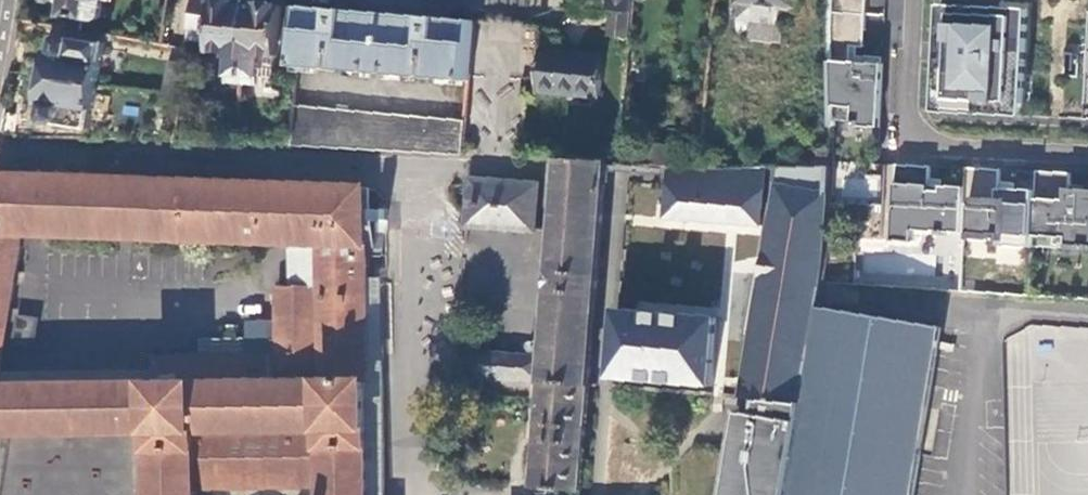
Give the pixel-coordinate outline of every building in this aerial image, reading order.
[(64,13),(80,16),(95,19),(100,15),(103,0),(66,0),(64,13)] [(250,2),(223,0),(197,0),(190,38),(211,40),(210,48),(230,50),(228,80),(243,81),(250,2)] [(633,0),(568,0),(568,6),(613,10),(631,12),(633,0)] [(738,36),(781,40),(784,7),(802,9),(803,0),(741,0),(738,36)] [(810,0),(803,0),(802,9),(809,10),(810,0)] [(830,13),(834,120),(853,121),(853,126),(880,127),(880,120),(883,63),(850,61),(850,46),(864,47),(866,0),(830,0),(830,13)] [(298,57),(303,7),(280,5),(250,2),(243,81),(257,83),(258,76),(261,54),(277,55),(298,57)] [(938,44),(935,111),(1024,115),(1029,8),(939,3),(938,44)] [(342,10),(303,7),(298,57),(297,65),(470,80),(475,22),(436,18),(342,10)] [(627,57),(631,12),(613,10),(611,36),(619,36),(617,56),(627,57)] [(63,26),(78,28),(80,16),(64,13),(63,26)] [(48,77),(99,86),(106,42),(74,37),(74,39),(71,36),(64,35),(59,38),(57,52),(53,51),(48,77)] [(604,53),(539,49),(537,72),(535,93),(600,98),(604,53)] [(275,78),(277,55),(261,54),(258,76),(275,78)] [(92,128),(99,86),(48,77),(44,103),(49,104),(47,117),(50,121),(57,122),(61,120),(60,123),(92,128)] [(293,105),(290,146),(463,154),(466,120),(293,105)] [(642,143),(641,164),(671,166),(680,166),(680,144),(642,143)] [(835,167),(834,150),(801,149),(801,167),(833,167),(835,167)] [(578,493),(587,386),(584,386),(603,161),(551,157),(535,354),(459,349),(457,374),(492,377),(530,380),(535,381),(526,489),(578,493)] [(962,231),(964,186),(929,184),(929,165),(895,163),(891,240),(911,241),(911,232),(944,234),(944,231),(962,231)] [(760,225),(766,166),(699,166),(680,166),(671,166),(664,218),(760,225)] [(737,394),(736,398),(750,399),(800,403),(816,308),(821,282),(823,256),(833,167),(801,167),(777,166),(737,394)] [(964,186),(962,231),(962,238),(995,239),(995,245),(1032,246),(1032,245),(1035,189),(999,187),(1000,169),(966,167),(964,186)] [(1087,248),(1087,192),(1069,191),(1070,172),(1036,170),(1035,189),(1032,245),(1087,248)] [(366,280),(362,183),(0,171),(0,433),(3,433),(136,431),(151,431),(152,494),(195,494),(195,489),(312,490),(312,494),(369,494),(366,280)] [(468,227),(535,234),(540,182),(468,175),(462,227),(468,227)] [(380,280),(366,280),(369,494),(384,494),(380,280)] [(816,308),(800,403),(785,494),(912,494),(940,328),(816,308)] [(712,386),(716,318),(619,310),(612,377),(712,386)] [(40,318),(16,314),(11,345),(34,349),(40,318)] [(273,354),(273,320),(244,320),(243,337),(242,353),(273,354)] [(243,337),(195,338),(195,354),(242,353),(243,337)] [(0,382),(148,381),(148,370),(2,372),(0,382)] [(530,380),(492,377),(492,387),(498,388),(497,398),(529,401),(530,380)] [(800,403),(750,399),(747,414),(731,412),(716,494),(785,494),(800,403)] [(138,494),(152,494),(151,431),(136,431),(138,494)]
